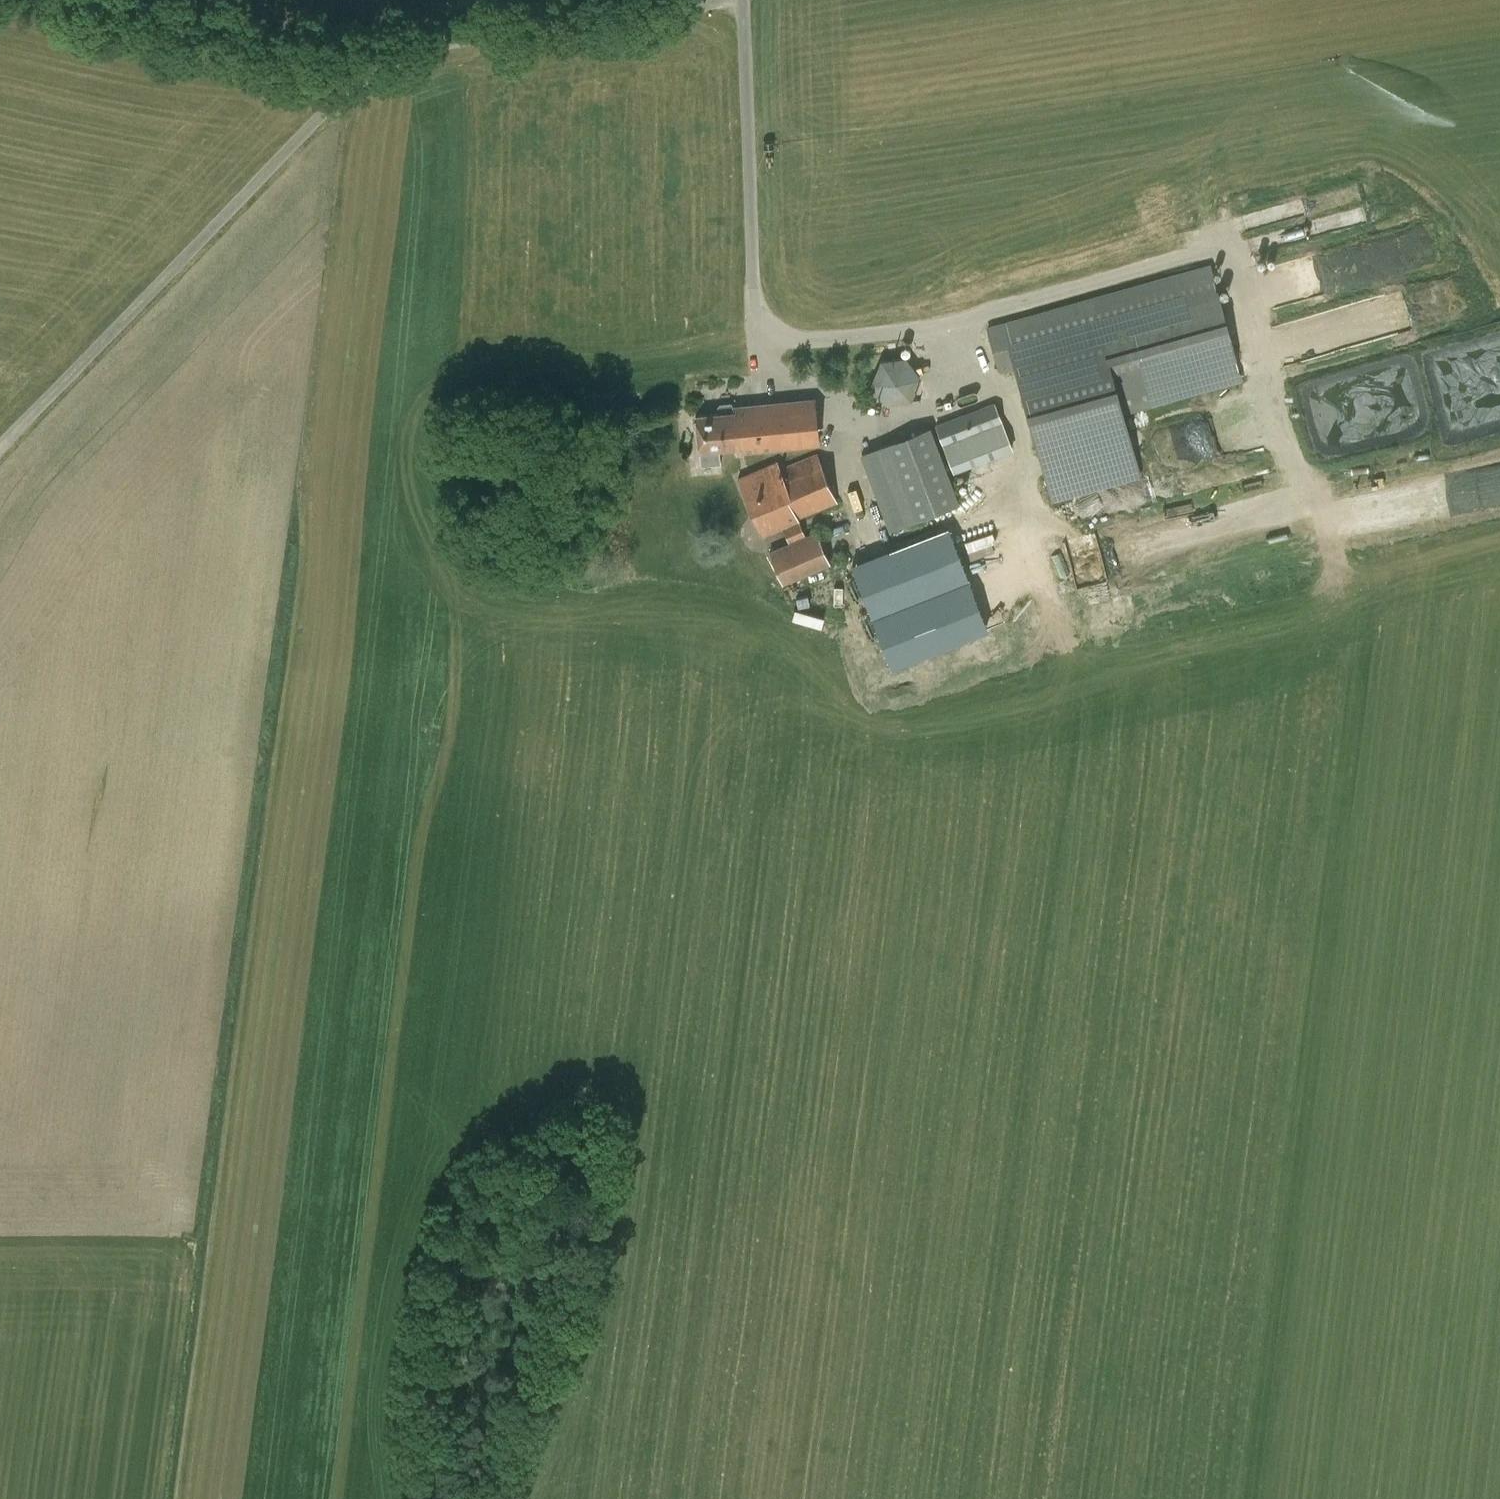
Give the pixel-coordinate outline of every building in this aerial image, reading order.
[(1015,368),(1052,501),(1142,476),(1125,413),(1242,381),(1210,263),(986,325),(999,372),(1015,368)] [(873,357),(874,387),(881,387),(882,403),(916,401),(914,355),(873,357)] [(717,407),(717,414),(696,416),(698,451),(738,447),(738,452),(819,444),(815,399),(735,407),(735,406),(731,402),(720,403),(717,407)] [(936,423),(955,472),(1014,449),(995,400),(936,423)] [(861,453),(890,528),(961,501),(932,425),(861,453)] [(778,462),(738,478),(763,536),(783,528),(799,521),(798,518),(837,502),(817,454),(781,470),(778,462)] [(799,521),(783,528),(789,542),(806,535),(799,521)] [(817,533),(769,552),(784,585),(831,564),(817,533)]
